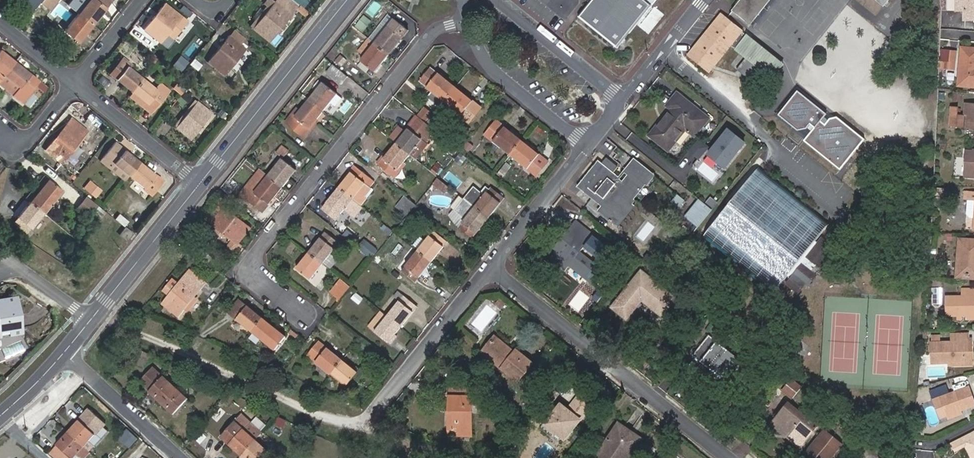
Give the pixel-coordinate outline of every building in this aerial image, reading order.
[(35,10),(42,0),(26,0),(24,1),(35,10)] [(92,25),(112,1),(111,0),(89,0),(84,6),(81,3),(77,0),(74,0),(69,6),(78,13),(92,25)] [(291,15),(289,13),(293,7),(284,0),(282,0),(279,5),(274,1),(271,6),(252,29),(270,42),(291,15)] [(305,8),(311,0),(293,0),(305,8)] [(590,3),(578,17),(618,48),(653,5),(656,0),(592,0),(590,3)] [(732,12),(750,26),(772,0),(741,0),(732,12)] [(874,0),(856,0),(877,17),(884,8),(874,0)] [(958,10),(963,10),(963,19),(973,19),(973,0),(959,0),(958,10)] [(160,42),(182,16),(165,2),(143,29),(160,42)] [(78,42),(92,25),(78,13),(64,31),(78,42)] [(703,79),(742,31),(721,14),(682,62),(703,79)] [(386,17),(359,51),(364,55),(391,22),(386,17)] [(393,19),(374,44),(388,55),(408,31),(393,19)] [(232,31),(229,35),(246,48),(249,44),(232,31)] [(224,76),(246,48),(229,35),(207,62),(224,76)] [(735,51),(772,81),(784,65),(747,35),(735,51)] [(388,55),(374,44),(359,62),(374,73),(388,55)] [(959,85),(973,86),(973,48),(962,47),(959,85)] [(955,70),(956,49),(941,48),(939,69),(955,70)] [(4,75),(14,62),(0,50),(0,80),(4,75)] [(132,92),(143,78),(121,60),(110,73),(132,92)] [(39,81),(14,62),(4,75),(19,87),(12,95),(22,103),(28,95),(39,81)] [(349,78),(335,67),(329,75),(342,85),(349,78)] [(443,102),(454,88),(429,67),(418,82),(427,88),(428,87),(432,90),(431,92),(425,100),(437,110),(443,102)] [(12,95),(19,87),(4,75),(0,80),(0,85),(12,95)] [(183,92),(190,83),(182,76),(174,86),(183,92)] [(132,92),(129,95),(150,113),(164,96),(143,78),(132,92)] [(322,83),(309,100),(323,111),(336,95),(322,83)] [(454,88),(443,102),(461,116),(470,123),(481,109),(472,102),(454,88)] [(814,127),(803,141),(840,170),(864,139),(837,117),(829,119),(824,125),(820,121),(826,113),(797,90),(778,114),(797,129),(805,128),(809,123),(814,127)] [(669,152),(686,131),(694,137),(709,119),(677,94),(667,107),(670,109),(649,136),(669,152)] [(323,111),(309,100),(299,112),(296,110),(285,123),(303,137),(323,111)] [(191,140),(212,113),(197,101),(176,127),(191,140)] [(966,104),(965,115),(958,115),(959,107),(952,106),(950,125),(964,126),(973,127),(973,105),(966,104)] [(425,108),(418,116),(425,122),(432,114),(425,108)] [(412,124),(425,135),(432,127),(425,122),(418,116),(412,124)] [(87,130),(78,123),(73,118),(46,151),(61,163),(87,130)] [(82,119),(78,123),(87,130),(91,126),(82,119)] [(483,134),(510,156),(521,141),(495,120),(483,134)] [(412,124),(396,143),(410,154),(425,135),(412,124)] [(723,126),(703,154),(723,169),(743,141),(723,126)] [(686,178),(705,144),(695,138),(675,172),(686,178)] [(521,141),(510,156),(536,177),(548,163),(521,141)] [(129,175),(139,162),(116,143),(103,159),(112,166),(114,163),(129,175)] [(410,154),(396,143),(378,166),(391,177),(410,154)] [(973,171),(973,151),(966,151),(964,170),(973,171)] [(599,164),(583,183),(603,199),(599,203),(607,210),(611,205),(621,214),(628,204),(625,202),(630,196),(635,199),(646,185),(643,183),(650,174),(633,161),(626,170),(630,173),(622,182),(619,180),(620,179),(612,172),(617,166),(606,156),(599,164)] [(281,159),(267,176),(282,188),(295,171),(281,159)] [(842,173),(852,181),(863,169),(852,160),(842,173)] [(580,180),(583,183),(599,164),(596,161),(580,180)] [(154,174),(139,162),(129,175),(144,188),(154,174)] [(704,236),(775,293),(789,276),(792,278),(788,283),(800,292),(807,283),(810,285),(819,275),(813,271),(818,264),(821,266),(836,248),(836,247),(826,238),(825,238),(824,238),(824,239),(822,241),(821,241),(820,241),(818,239),(831,223),(761,165),(704,236)] [(355,167),(339,188),(352,199),(364,184),(369,188),(374,182),(355,167)] [(405,168),(397,177),(404,184),(412,175),(405,168)] [(29,202),(43,213),(62,190),(48,179),(44,176),(38,183),(34,188),(25,199),(29,202)] [(282,188),(267,176),(247,201),(262,213),(282,188)] [(97,199),(104,191),(91,180),(84,188),(97,199)] [(440,180),(436,185),(445,192),(449,187),(440,180)] [(463,198),(488,218),(504,198),(490,187),(483,196),(473,187),(463,198)] [(352,199),(339,188),(326,203),(340,214),(352,199)] [(677,208),(684,200),(676,193),(669,201),(677,208)] [(407,216),(415,205),(405,196),(396,207),(407,216)] [(100,205),(90,197),(80,209),(90,218),(100,205)] [(472,238),(488,218),(463,198),(453,210),(465,219),(458,227),(472,238)] [(700,226),(713,210),(700,200),(688,216),(700,226)] [(31,228),(43,213),(29,202),(17,217),(31,228)] [(99,207),(95,213),(102,219),(107,212),(99,207)] [(210,223),(237,245),(249,229),(223,208),(210,223)] [(120,214),(116,220),(126,227),(130,220),(120,214)] [(377,227),(380,221),(370,216),(367,222),(377,227)] [(573,248),(586,232),(574,222),(561,238),(573,248)] [(118,235),(127,242),(134,233),(125,227),(118,235)] [(418,251),(431,262),(447,242),(433,232),(418,251)] [(565,271),(568,267),(571,263),(590,278),(587,282),(596,289),(612,270),(603,263),(599,268),(580,252),(592,237),(586,232),(573,248),(561,238),(554,247),(558,250),(556,252),(550,259),(565,271)] [(325,233),(309,253),(322,264),(339,243),(325,233)] [(961,274),(973,275),(973,239),(961,238),(960,248),(963,248),(961,274)] [(366,239),(359,249),(373,257),(379,247),(366,239)] [(415,282),(431,262),(418,251),(401,272),(415,282)] [(322,264),(309,253),(296,269),(309,280),(322,264)] [(571,263),(568,267),(587,282),(590,278),(571,263)] [(189,269),(160,304),(178,318),(206,282),(189,269)] [(642,272),(612,308),(627,320),(642,300),(662,317),(676,300),(642,272)] [(339,299),(350,286),(341,279),(331,292),(339,299)] [(973,313),(973,286),(967,287),(967,295),(948,295),(948,314),(958,314),(958,318),(964,318),(964,314),(973,313)] [(387,316),(401,327),(417,307),(397,291),(393,297),(399,301),(387,316)] [(356,292),(352,299),(360,304),(365,297),(356,292)] [(9,325),(10,332),(23,329),(17,298),(0,301),(0,326),(9,325)] [(251,331),(262,318),(238,299),(227,313),(251,331)] [(388,343),(401,327),(387,316),(374,332),(388,343)] [(285,336),(262,318),(251,331),(274,350),(285,336)] [(0,326),(0,333),(10,332),(9,325),(0,326)] [(941,361),(967,360),(967,341),(969,341),(969,332),(953,333),(953,342),(940,342),(941,361)] [(721,374),(727,378),(730,381),(736,373),(741,377),(748,367),(709,336),(694,356),(711,370),(719,376),(721,374)] [(514,353),(494,337),(481,353),(517,382),(532,363),(516,351),(514,353)] [(364,354),(370,347),(360,339),(354,346),(364,354)] [(309,356),(331,374),(342,361),(319,343),(309,356)] [(342,361),(331,374),(346,386),(353,377),(358,381),(365,372),(360,368),(357,373),(342,361)] [(188,399),(154,368),(140,383),(150,391),(149,392),(174,414),(188,399)] [(716,380),(727,378),(721,374),(719,376),(711,370),(709,374),(716,380)] [(788,398),(800,387),(792,380),(781,391),(788,398)] [(962,409),(973,405),(973,395),(970,385),(948,394),(946,387),(931,393),(934,400),(935,399),(942,397),(949,415),(962,409)] [(452,410),(452,432),(471,433),(472,390),(449,390),(449,410),(452,410)] [(565,439),(592,405),(580,395),(567,412),(560,406),(546,424),(565,439)] [(942,397),(935,399),(942,417),(949,415),(942,397)] [(800,447),(818,425),(807,416),(806,418),(789,405),(772,424),(800,447)] [(964,413),(962,409),(949,415),(950,418),(964,413)] [(256,440),(262,433),(241,415),(226,431),(234,439),(229,444),(242,455),(256,440)] [(284,428),(288,419),(279,415),(275,424),(284,428)] [(78,455),(82,457),(85,457),(91,452),(85,447),(96,435),(80,421),(50,453),(55,457),(75,457),(78,455)] [(642,439),(619,424),(599,454),(604,457),(630,457),(642,439)] [(801,454),(807,457),(830,457),(841,444),(820,428),(801,454)] [(965,435),(952,441),(957,451),(967,445),(973,457),(973,430),(965,435)] [(522,444),(514,438),(502,452),(509,457),(511,457),(522,444)] [(242,455),(245,457),(262,457),(269,451),(256,440),(242,455)]
